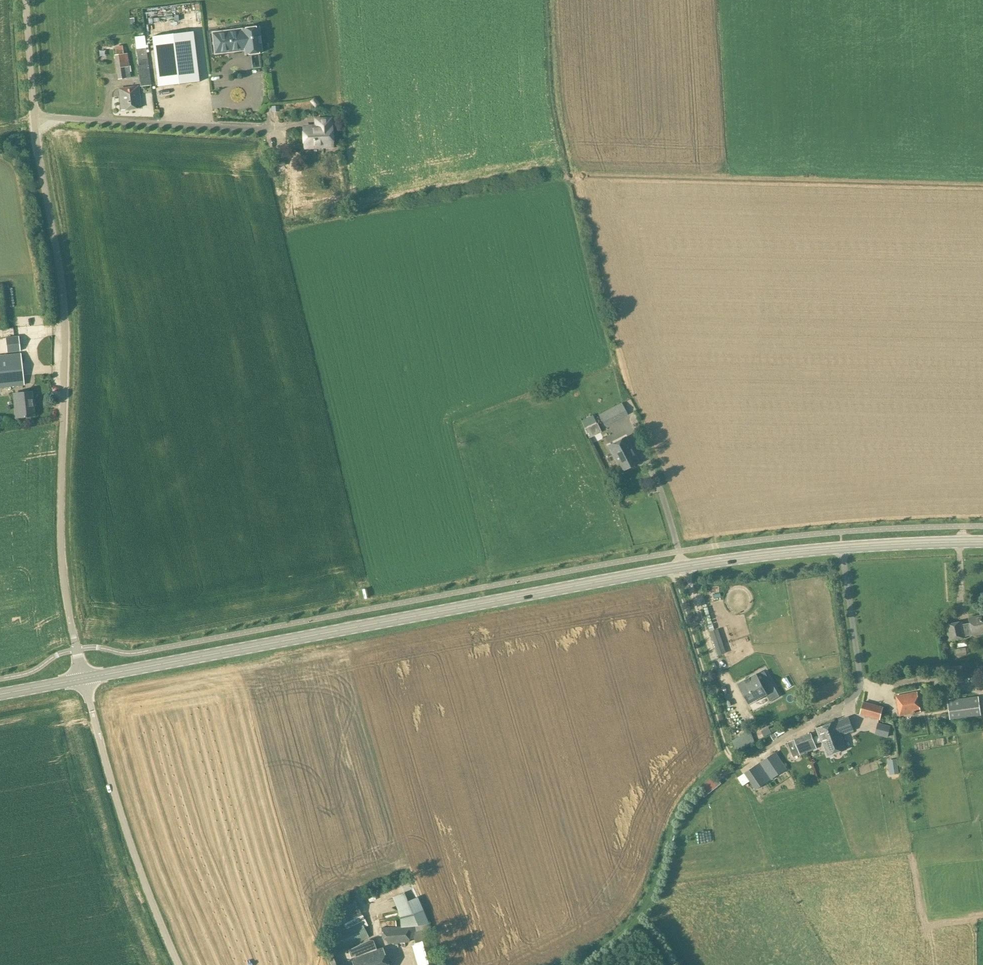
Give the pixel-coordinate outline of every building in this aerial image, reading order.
[(259,27),(213,33),(216,54),(245,50),(246,54),(262,52),(259,27)] [(172,90),(171,85),(199,82),(193,33),(153,37),(158,87),(161,86),(162,92),(172,90)] [(122,45),(115,46),(119,78),(131,77),(128,52),(123,53),(122,45)] [(151,85),(146,48),(136,49),(138,65),(141,87),(151,85)] [(141,108),(139,86),(119,89),(121,111),(141,108)] [(315,120),(316,128),(317,148),(332,147),(331,119),(315,120)] [(317,148),(316,128),(304,129),(305,148),(317,148)] [(25,386),(21,353),(0,355),(0,389),(25,386)] [(34,416),(32,392),(14,394),(16,417),(34,416)] [(605,426),(628,415),(622,403),(598,414),(605,426)] [(596,422),(592,415),(581,420),(584,427),(596,422)] [(638,463),(625,438),(608,446),(621,471),(638,463)] [(963,624),(963,621),(946,624),(949,641),(966,637),(973,636),(982,634),(982,615),(970,618),(970,623),(963,624)] [(718,655),(726,652),(719,628),(711,631),(718,655)] [(756,674),(747,679),(738,684),(749,704),(766,695),(770,702),(780,697),(772,683),(763,687),(756,674)] [(917,692),(896,696),(900,716),(921,712),(917,692)] [(950,719),(981,715),(979,697),(948,701),(950,719)] [(884,707),(863,702),(859,715),(880,721),(884,707)] [(849,717),(837,721),(842,734),(823,741),(821,741),(822,741),(828,756),(846,749),(841,735),(854,731),(849,717)] [(837,721),(836,721),(817,728),(821,741),(823,741),(842,734),(837,721)] [(890,727),(878,723),(875,735),(887,738),(890,727)] [(758,732),(762,738),(772,732),(768,726),(758,732)] [(755,742),(750,731),(732,741),(737,752),(755,742)] [(811,733),(794,739),(800,755),(817,749),(811,733)] [(776,752),(744,774),(738,777),(743,785),(750,781),(756,790),(787,769),(776,752)] [(897,759),(888,760),(890,775),(899,774),(897,759)] [(707,794),(721,783),(715,775),(701,786),(707,794)] [(337,934),(329,938),(334,949),(326,951),(331,964),(342,964),(336,949),(343,946),(345,950),(349,950),(351,958),(351,959),(353,964),(389,964),(383,947),(377,950),(373,941),(369,940),(364,929),(361,922),(365,920),(352,896),(332,907),(335,913),(332,915),(337,926),(333,928),(337,934)] [(400,915),(401,923),(404,923),(404,922),(415,921),(413,914),(414,914),(413,909),(398,912),(399,915),(400,915)] [(415,926),(382,928),(383,941),(387,941),(388,943),(410,942),(409,939),(414,939),(416,943),(413,944),(420,964),(440,964),(426,922),(415,926)]
